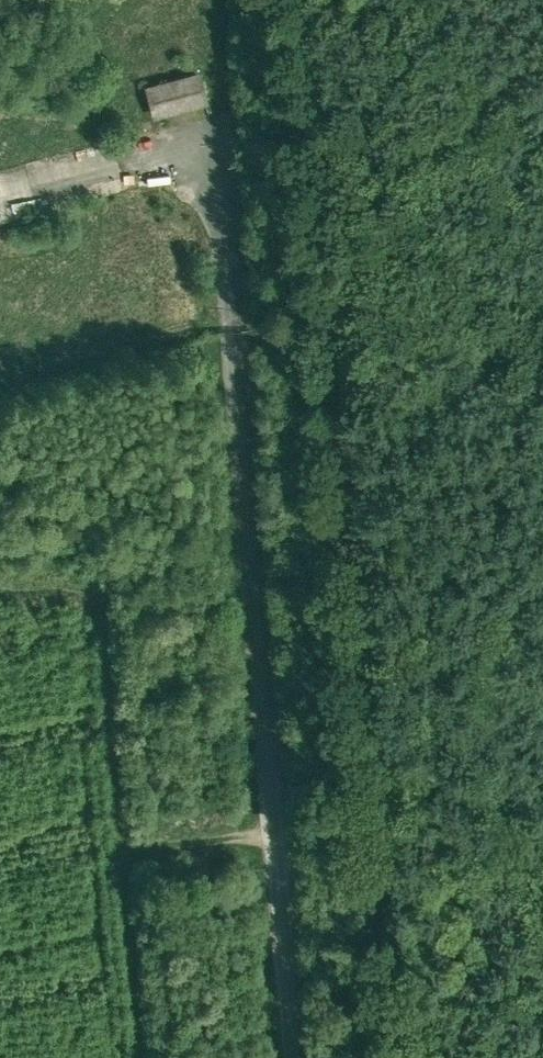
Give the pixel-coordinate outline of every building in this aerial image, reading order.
[(200,74),(144,89),(153,123),(209,108),(200,74)]
